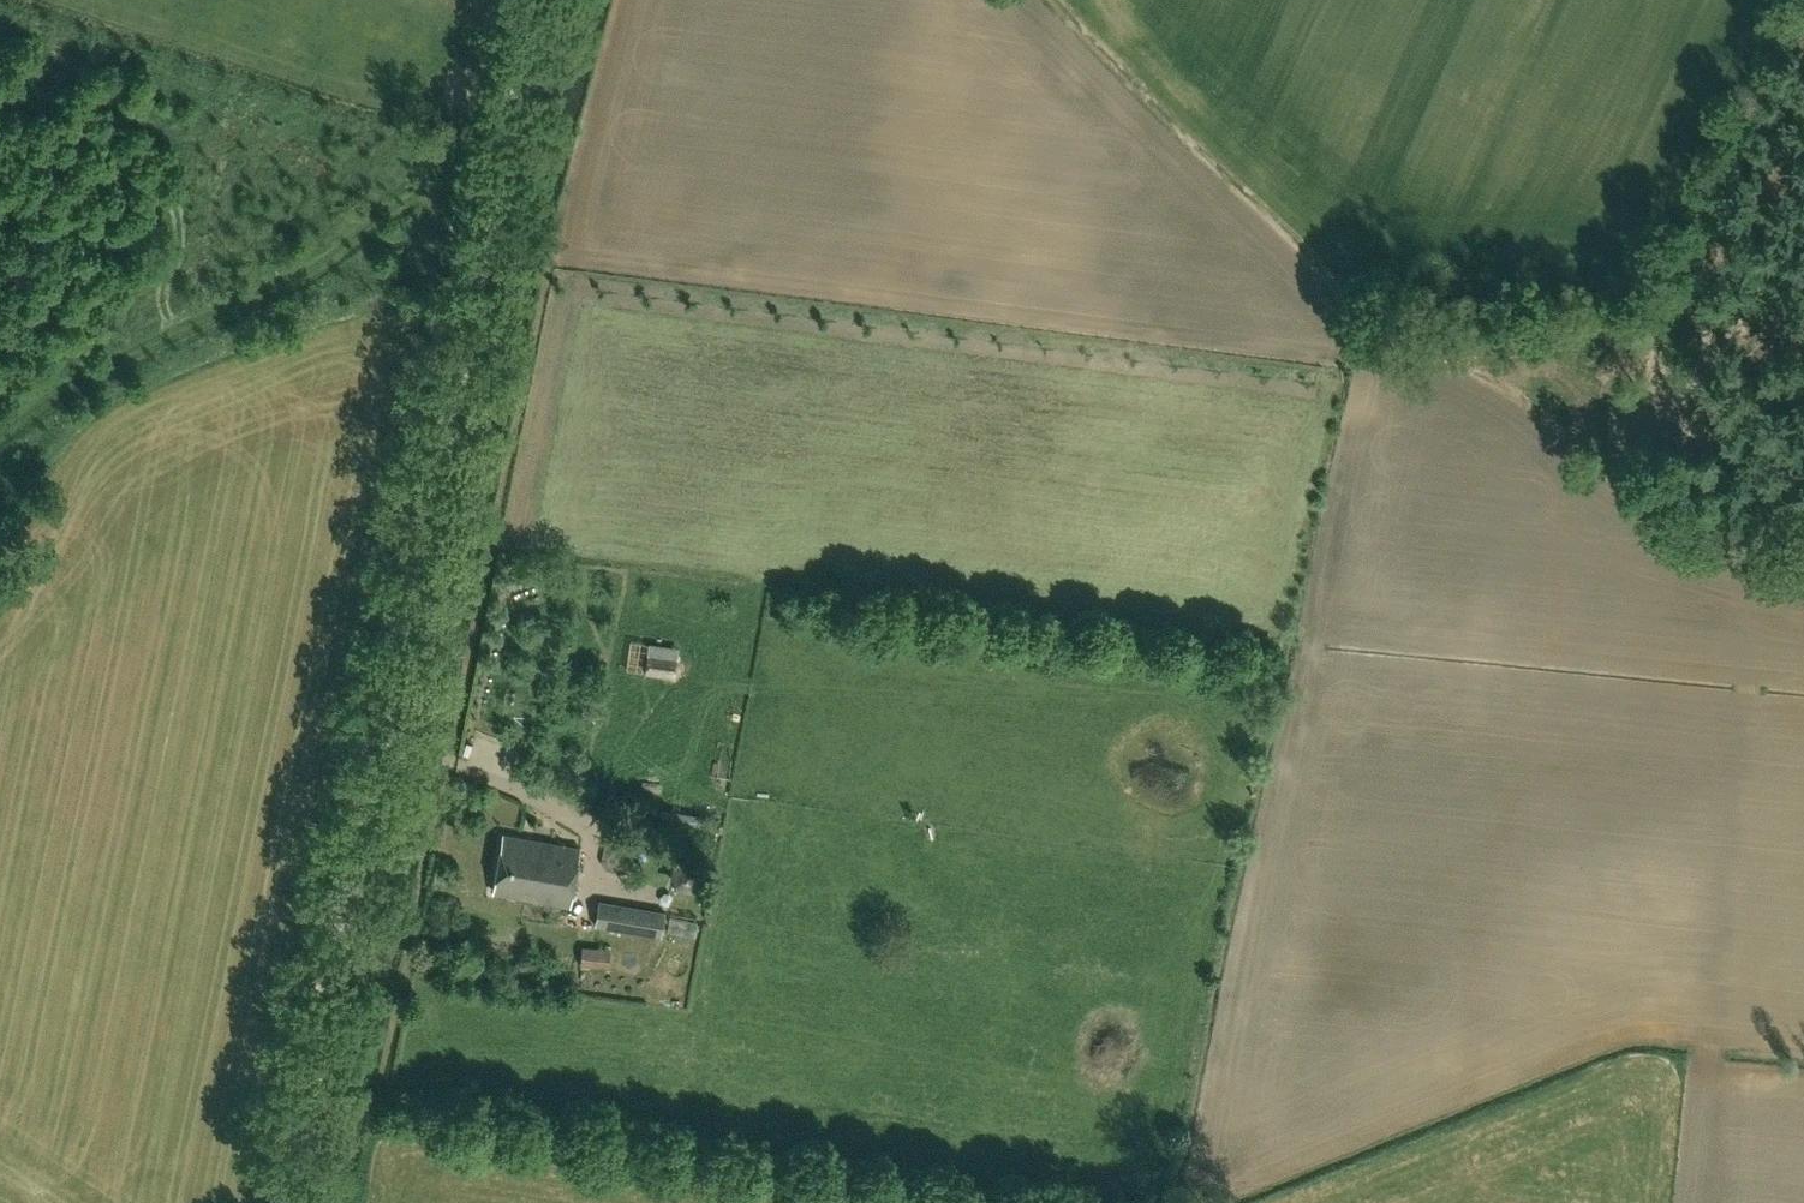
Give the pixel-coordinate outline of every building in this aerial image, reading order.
[(645,674),(674,677),(676,658),(648,655),(645,674)] [(606,835),(601,863),(605,868),(626,872),(632,839),(606,835)] [(579,849),(503,836),(493,893),(569,906),(579,849)] [(661,859),(670,861),(665,885),(694,890),(702,848),(664,840),(661,859)] [(665,913),(599,902),(595,925),(661,937),(665,913)] [(582,947),(579,966),(608,970),(611,950),(582,947)]
